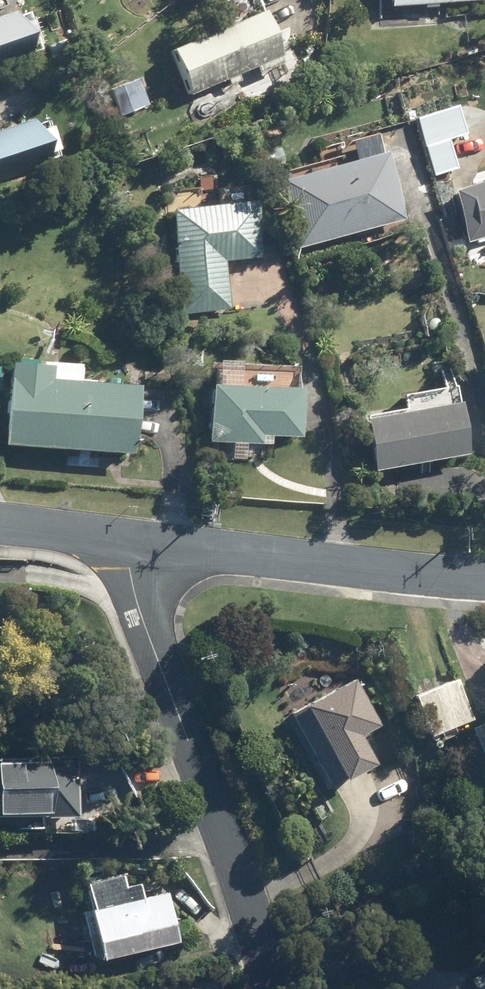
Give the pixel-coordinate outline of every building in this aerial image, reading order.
[(0,20),(0,69),(34,58),(17,14),(0,20)] [(265,15),(174,52),(191,95),(229,79),(231,85),(240,81),(238,76),(257,68),(259,73),(285,63),(265,15)] [(468,56),(481,53),(477,39),(464,41),(468,56)] [(64,41),(48,47),(53,59),(69,52),(64,41)] [(149,108),(139,81),(114,91),(124,117),(149,108)] [(0,132),(0,179),(49,164),(36,121),(0,132)] [(449,154),(432,156),(436,177),(452,174),(449,154)] [(389,155),(282,185),(299,249),(406,219),(389,155)] [(455,192),(470,243),(484,239),(484,183),(455,192)] [(226,261),(264,258),(259,203),(174,212),(185,315),(231,310),(226,261)] [(5,445),(134,456),(140,389),(51,383),(52,369),(11,365),(5,445)] [(213,387),(211,444),(261,445),(261,437),(302,438),(304,390),(213,387)] [(461,405),(366,422),(376,473),(471,457),(461,405)] [(474,721),(458,680),(416,697),(432,738),(474,721)] [(378,728),(352,683),(291,716),(330,786),(374,764),(360,738),(378,728)] [(0,762),(0,820),(18,819),(18,821),(77,820),(75,760),(0,762)] [(122,879),(85,888),(103,962),(179,944),(168,895),(143,901),(139,886),(125,889),(122,879)] [(472,981),(476,988),(484,988),(484,975),(472,981)]
